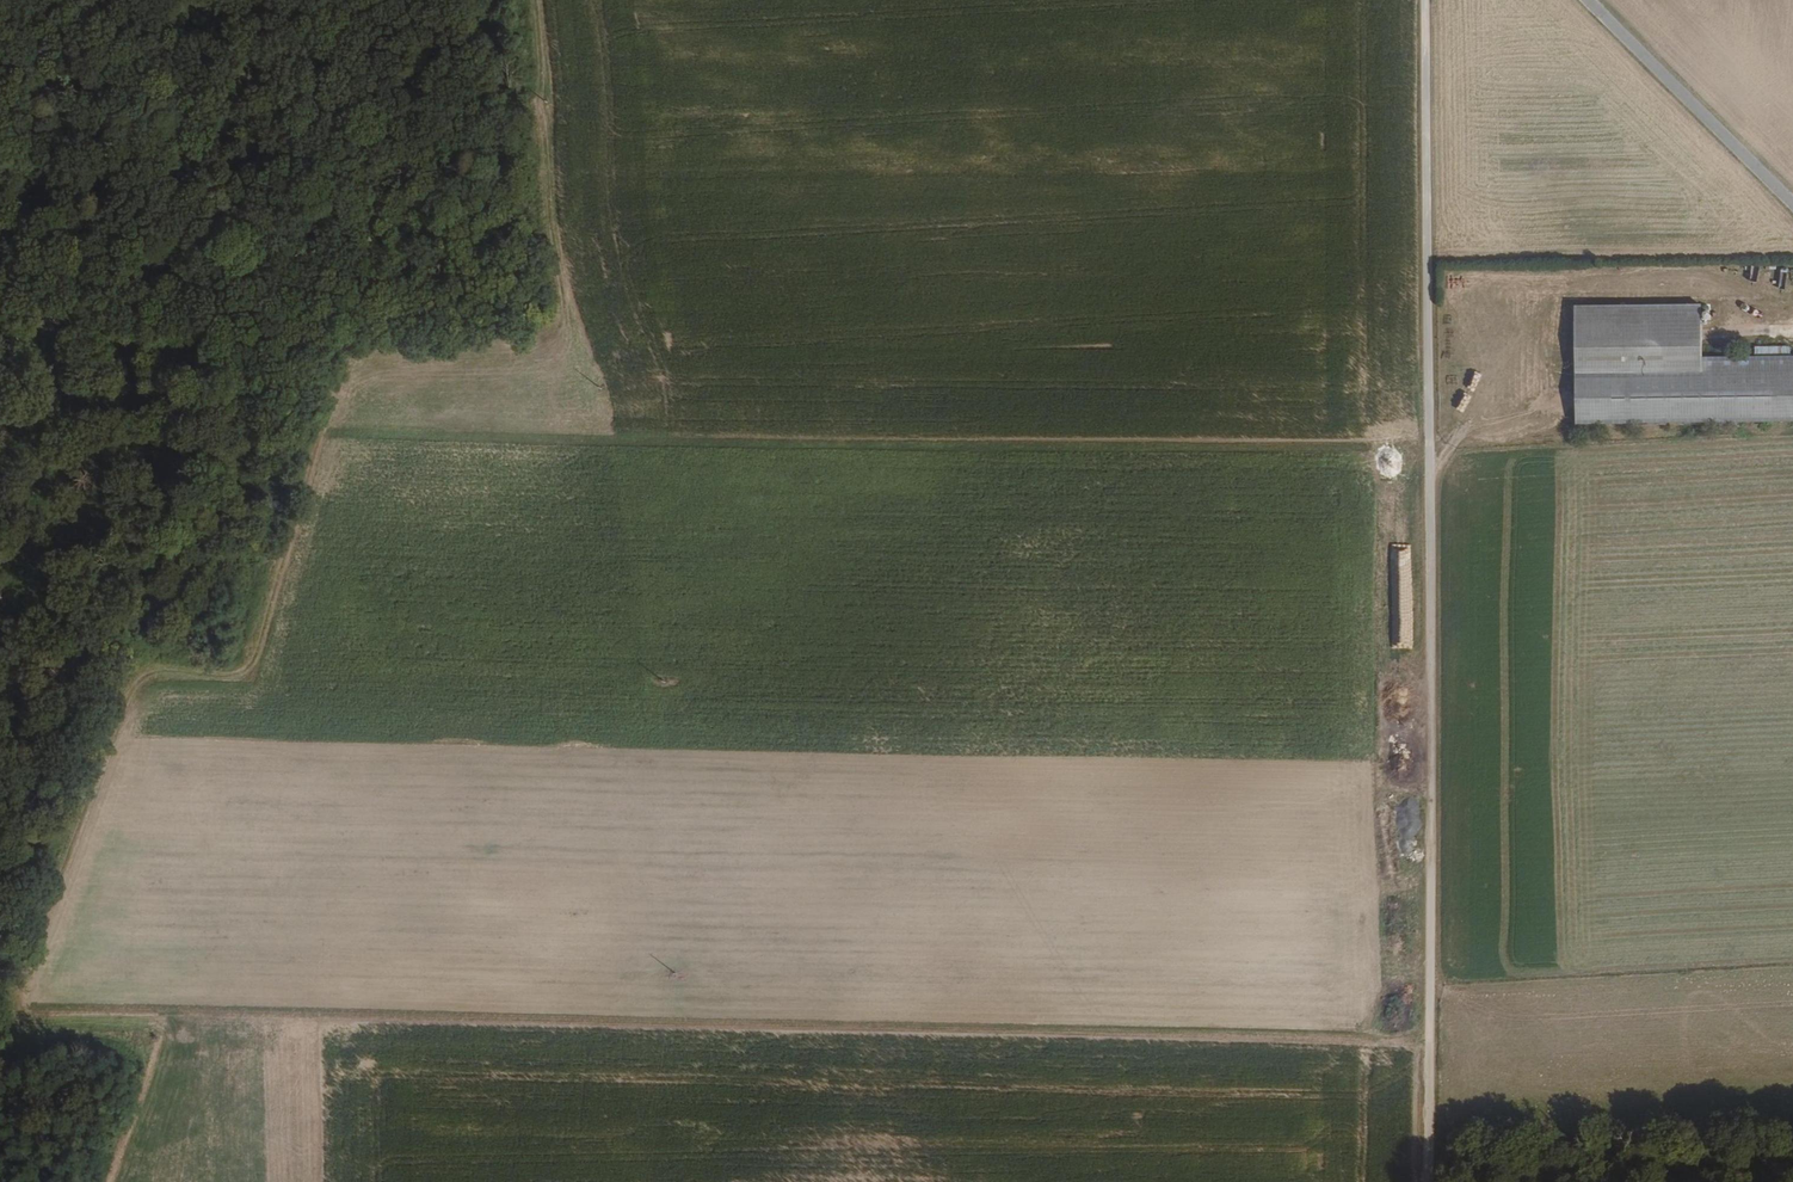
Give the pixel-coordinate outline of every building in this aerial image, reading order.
[(1791,373),(1791,359),(1700,359),(1699,375),(1655,374),(1655,423),(1792,422),(1792,373),(1791,373)] [(1407,658),(1407,647),(1390,647),(1389,658),(1407,658)]
